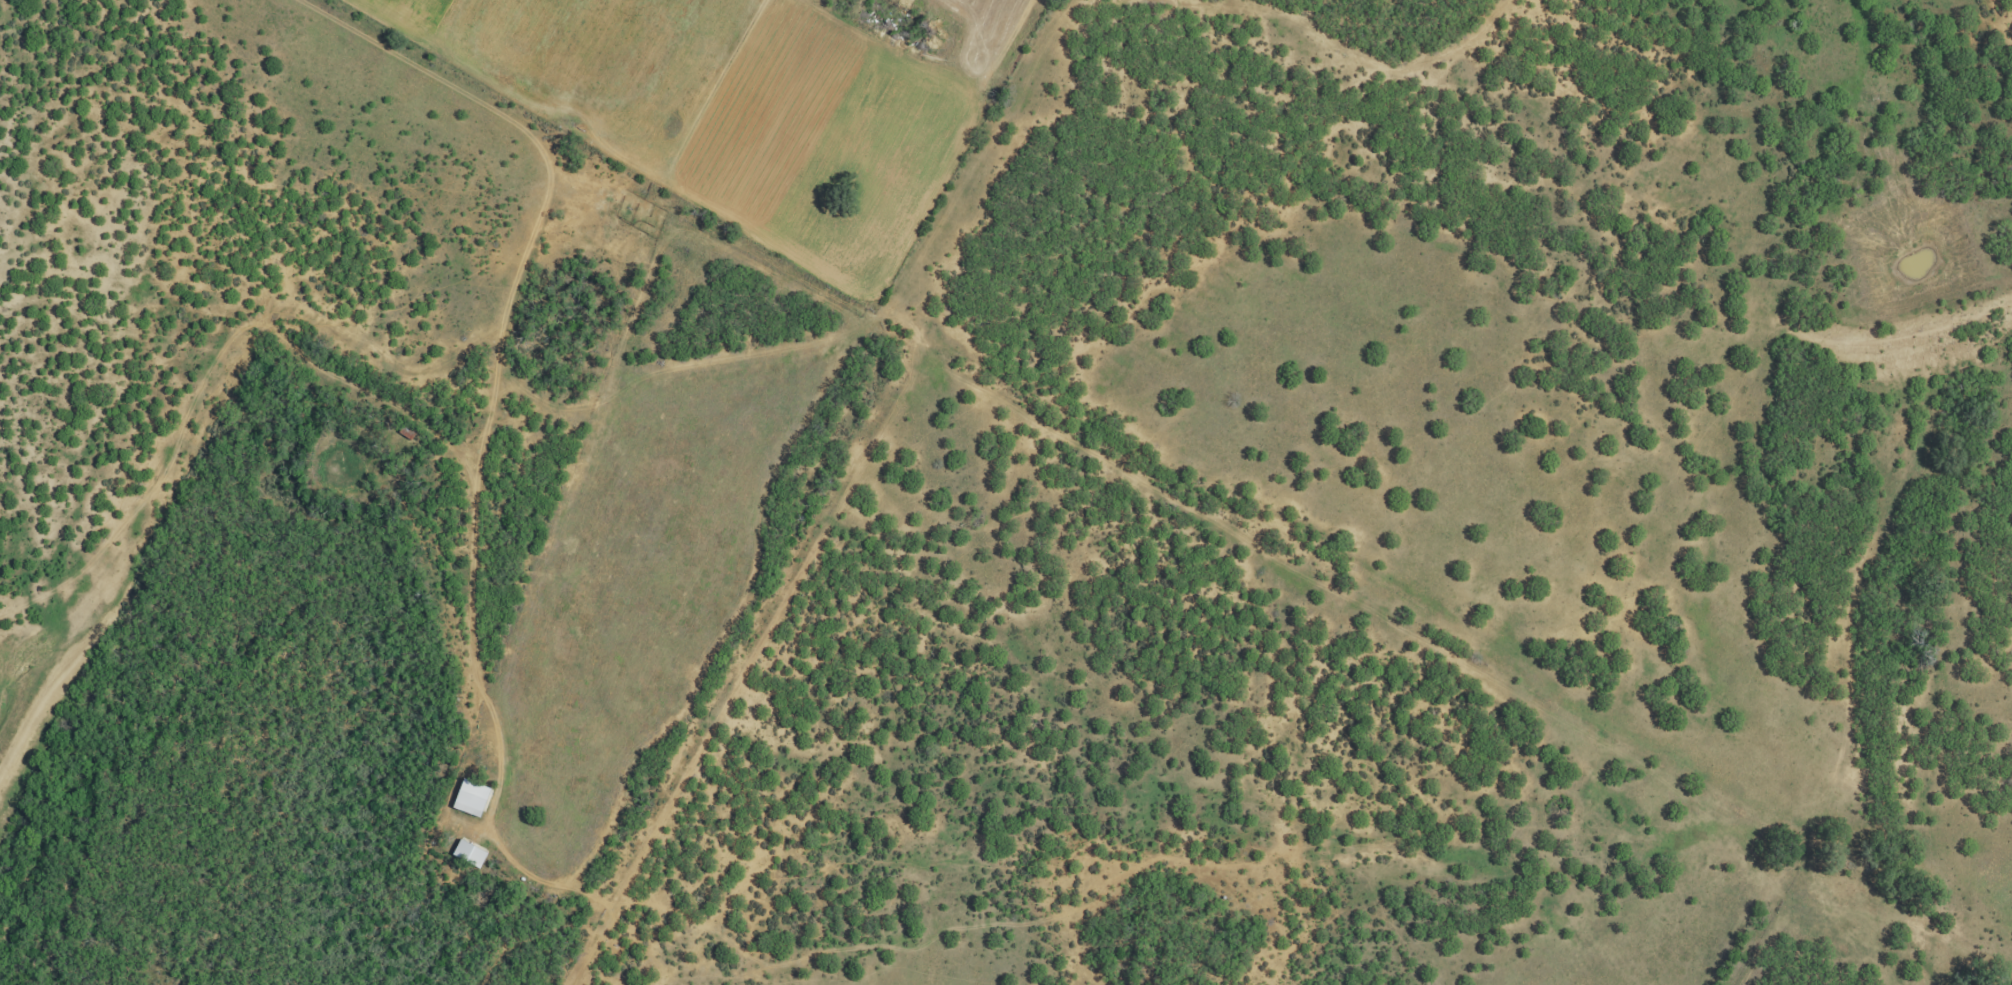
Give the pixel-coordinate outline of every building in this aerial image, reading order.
[(477,816),(486,786),(460,778),(450,807),(477,816)] [(478,867),(485,851),(456,839),(449,855),(478,867)]
